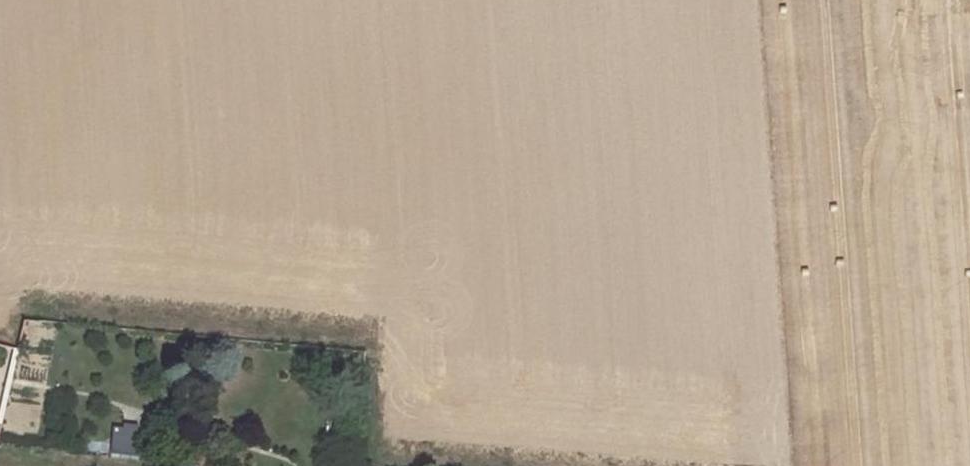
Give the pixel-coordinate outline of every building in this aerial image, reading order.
[(111,456),(140,457),(140,427),(112,427),(111,456)]
